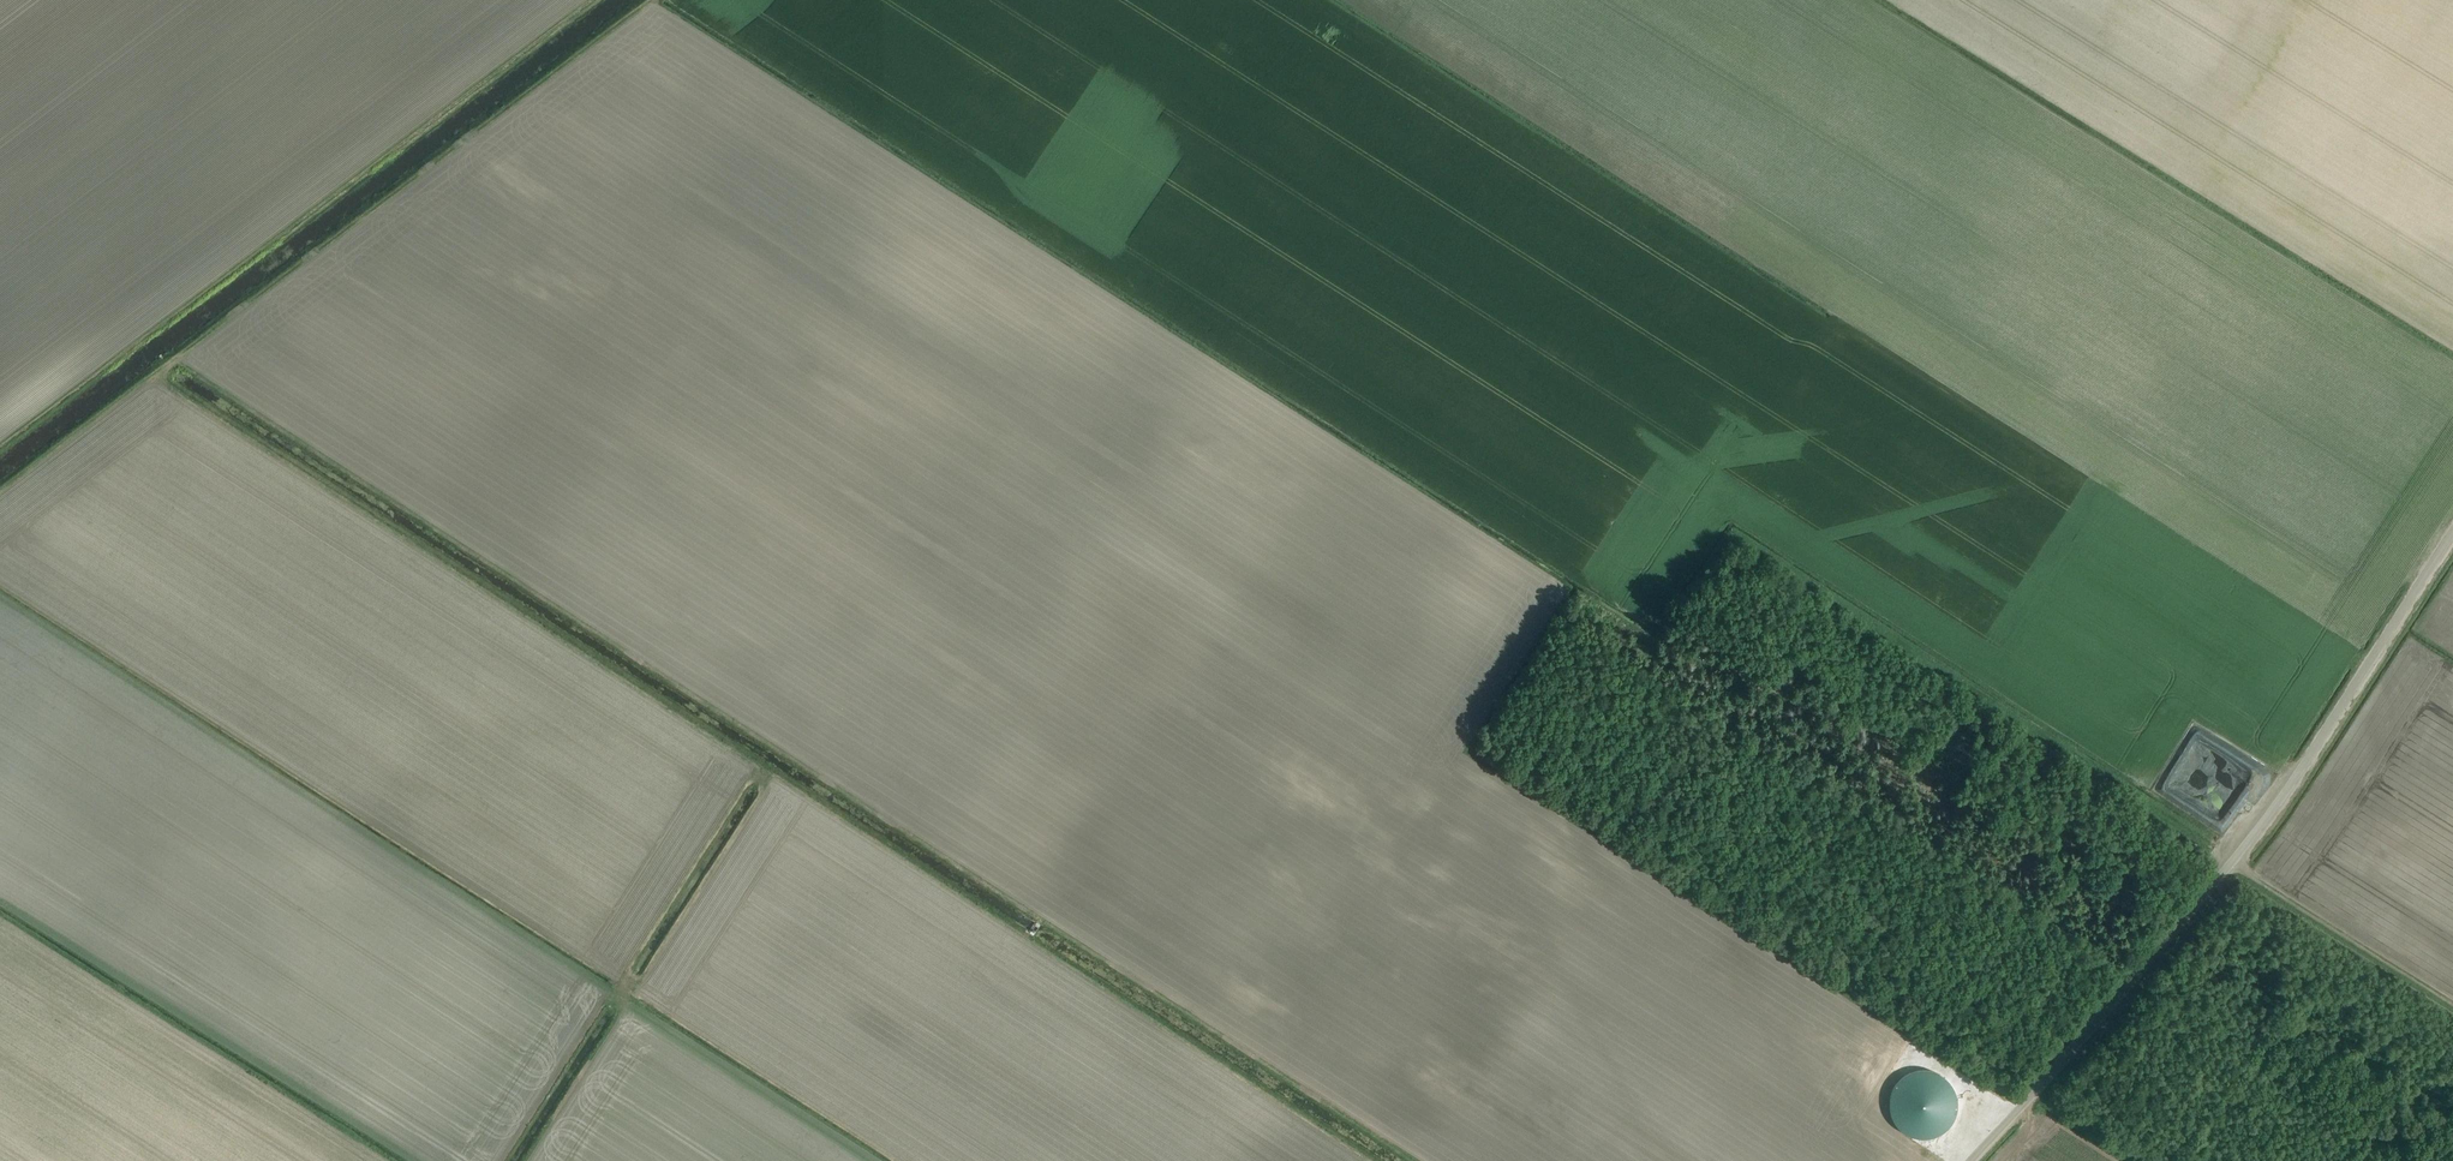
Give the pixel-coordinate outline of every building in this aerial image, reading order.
[(2178,761),(2166,775),(2187,791),(2198,777),(2178,761)]
